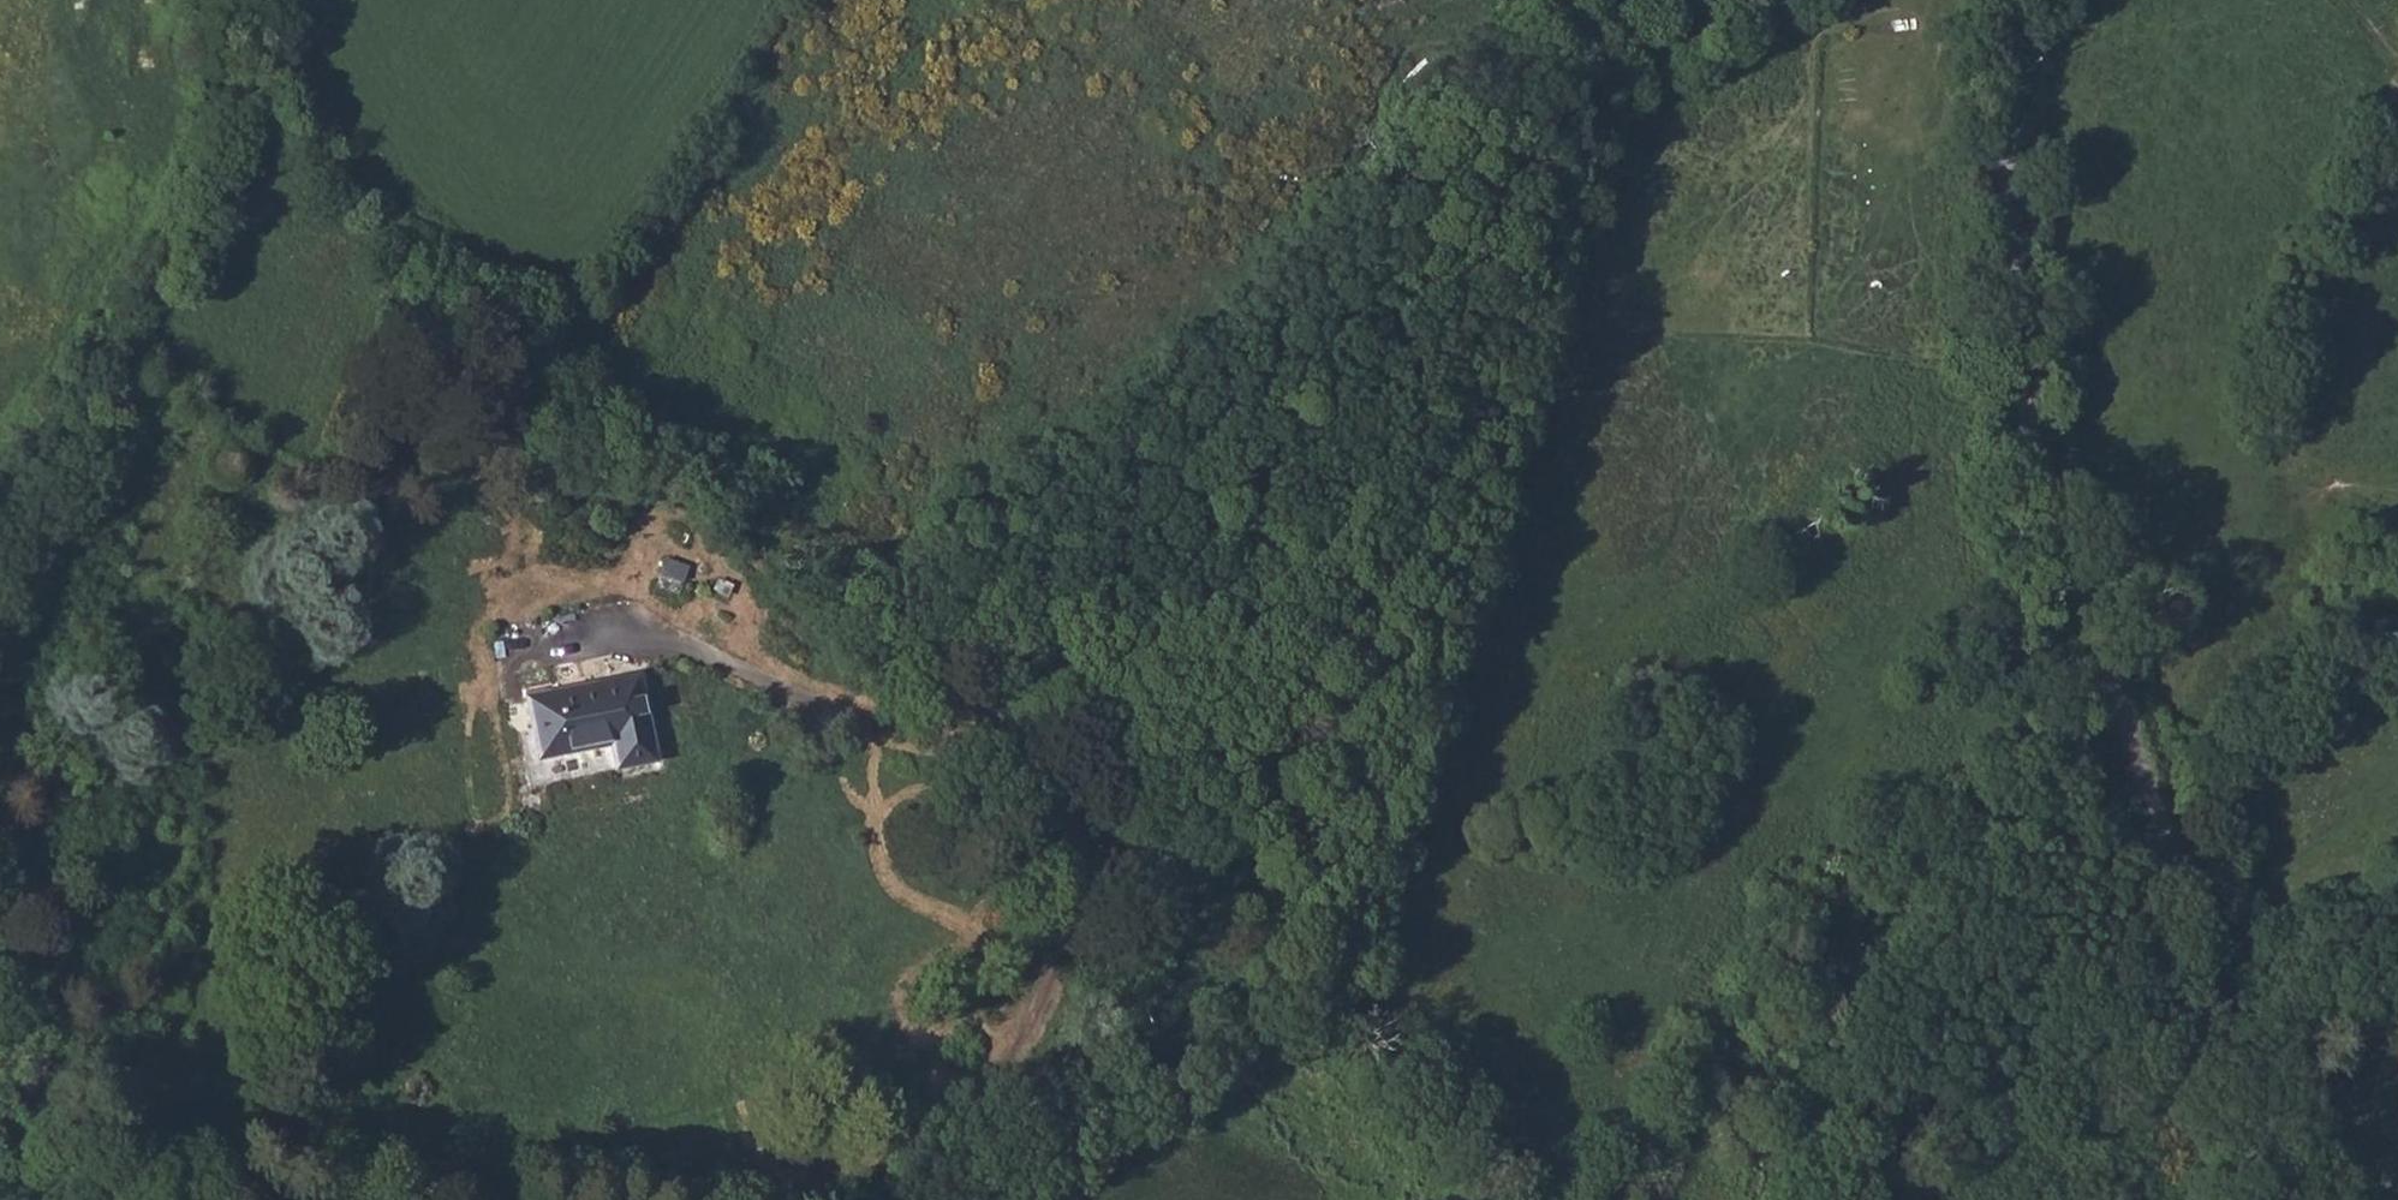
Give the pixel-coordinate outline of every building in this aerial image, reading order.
[(640,675),(530,693),(541,753),(617,740),(622,765),(656,759),(640,675)]
